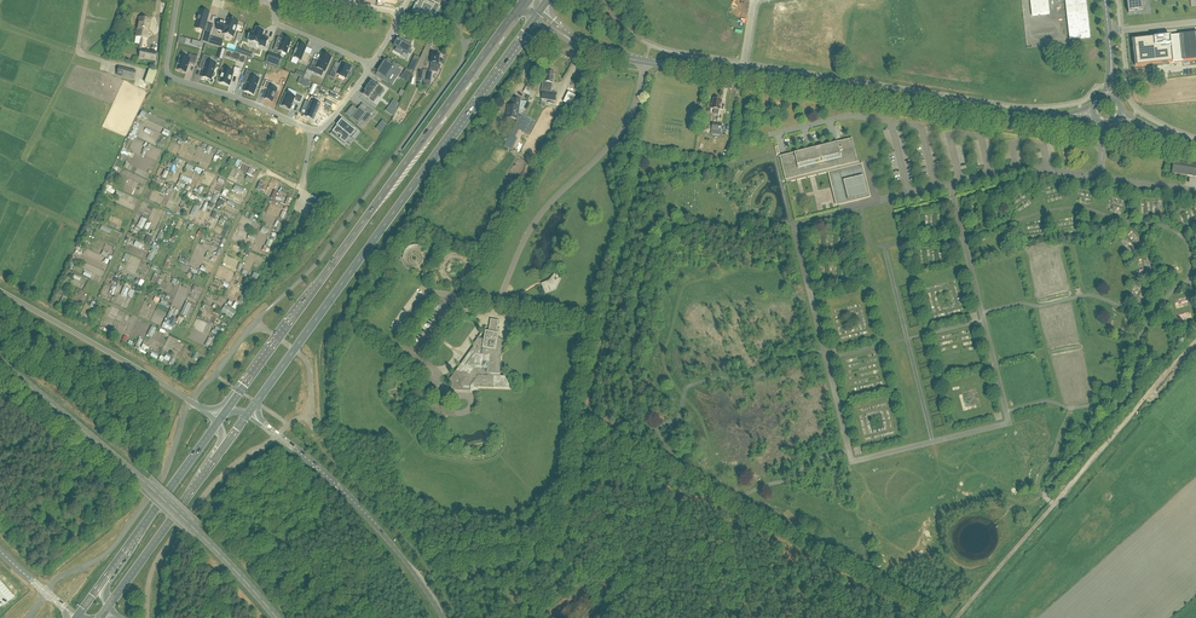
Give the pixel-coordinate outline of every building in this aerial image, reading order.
[(436,15),(441,5),(431,1),(430,0),(419,0),(419,1),(418,4),(416,3),(413,11),(420,14),(421,12),(431,16),(432,13),(436,15)] [(1030,2),(1032,16),(1049,14),(1048,0),(1030,0),(1030,2)] [(1067,14),(1070,40),(1090,38),(1087,11),(1086,0),(1065,0),(1067,14)] [(1128,14),(1134,13),(1137,13),(1143,12),(1141,0),(1127,0),(1128,14)] [(201,11),(197,26),(206,29),(210,13),(201,11)] [(147,39),(150,20),(139,18),(136,37),(147,39)] [(238,25),(239,22),(228,19),(227,24),(220,21),(217,30),(224,32),(224,35),(234,38),(236,31),(238,31),(240,26),(238,25)] [(251,33),(248,42),(260,46),(259,47),(266,49),(269,41),(263,38),(265,31),(262,30),(262,29),(258,28),(258,29),(257,28),(255,34),(251,33)] [(201,42),(208,44),(212,33),(205,31),(202,42),(201,42)] [(1132,41),(1134,41),(1136,66),(1135,66),(1135,67),(1153,65),(1153,67),(1167,66),(1166,63),(1195,60),(1195,34),(1173,36),(1173,35),(1162,36),(1162,37),(1134,40),(1132,41)] [(398,45),(394,51),(401,55),(403,52),(407,54),(410,48),(412,41),(406,40),(400,37),(396,43),(398,45)] [(284,38),(282,43),(278,41),(274,51),(279,52),(287,55),(292,41),(284,38)] [(217,39),(215,46),(222,48),(224,41),(217,39)] [(305,53),(307,48),(299,44),(293,58),(307,64),(311,56),(305,53)] [(226,50),(225,53),(232,56),(231,59),(239,62),(241,55),(226,50)] [(156,54),(141,51),(139,58),(155,62),(156,54)] [(181,57),(177,71),(186,73),(189,63),(196,65),(198,57),(189,54),(188,59),(181,57)] [(270,54),(266,62),(275,66),(278,57),(270,54)] [(317,75),(319,70),(325,72),(332,58),(322,54),(318,63),(314,61),(309,71),(317,75)] [(439,71),(440,65),(439,65),(440,61),(439,60),(439,56),(432,54),(430,72),(438,73),(438,70),(439,71)] [(204,71),(202,78),(212,81),(217,65),(210,63),(212,58),(204,56),(200,70),(201,68),(203,69),(203,71),(204,71)] [(376,75),(376,76),(376,75),(387,83),(393,74),(399,77),(402,72),(398,70),(399,67),(395,64),(393,66),(386,62),(385,64),(384,66),(383,65),(377,75),(376,75)] [(333,69),(330,77),(335,79),(337,75),(346,79),(352,67),(342,63),(338,71),(333,69)] [(134,78),(136,71),(119,67),(117,75),(134,78)] [(149,83),(153,68),(147,67),(142,81),(149,83)] [(224,69),(220,83),(230,86),(233,75),(238,77),(240,70),(235,68),(234,73),(224,69)] [(254,78),(255,74),(247,71),(243,84),(244,83),(246,84),(246,85),(247,85),(244,92),(254,96),(260,80),(254,78)] [(407,71),(403,75),(407,78),(405,81),(408,82),(412,74),(407,71)] [(556,102),(557,94),(551,93),(554,73),(553,73),(554,73),(550,72),(550,73),(546,72),(546,77),(541,76),(541,82),(543,82),(541,92),(543,92),(542,100),(549,101),(548,103),(552,104),(552,102),(556,102)] [(272,88),(273,84),(267,82),(264,89),(267,90),(264,99),(273,103),(278,90),(272,88)] [(368,87),(362,95),(370,100),(372,102),(376,96),(377,95),(380,97),(385,90),(378,85),(379,84),(378,84),(377,86),(372,82),(368,87)] [(576,106),(580,95),(566,90),(562,100),(576,106)] [(287,94),(281,106),(290,110),(294,101),(301,104),(304,97),(297,94),(295,97),(287,94)] [(521,114),(527,102),(521,101),(521,100),(513,99),(512,107),(508,106),(506,118),(507,118),(506,120),(507,122),(510,122),(512,121),(512,119),(517,120),(518,114),(521,114)] [(720,110),(722,101),(713,99),(712,105),(711,105),(710,109),(714,109),(713,114),(718,115),(719,110),(720,110)] [(306,101),(303,108),(308,110),(305,116),(305,117),(306,116),(314,120),(313,120),(314,121),(321,104),(313,100),(312,100),(311,103),(306,101)] [(394,101),(386,112),(391,115),(398,104),(394,101)] [(353,107),(348,114),(352,118),(358,124),(361,120),(365,124),(371,117),(372,118),(375,114),(368,109),(366,112),(360,108),(358,111),(353,107)] [(529,135),(535,122),(520,114),(518,119),(512,131),(510,136),(515,138),(517,135),(519,130),(529,135)] [(342,137),(341,138),(340,139),(341,140),(345,143),(346,142),(350,137),(351,138),(356,132),(349,126),(342,120),(338,126),(333,132),(338,135),(339,134),(342,137)] [(721,136),(722,125),(713,123),(711,134),(721,136)] [(858,162),(852,139),(838,143),(794,154),(794,153),(780,157),(785,180),(827,170),(831,187),(834,187),(837,202),(847,199),(848,201),(868,196),(863,177),(862,177),(861,173),(862,173),(862,164),(858,166),(857,163),(858,162)] [(1174,161),(1172,173),(1195,177),(1195,165),(1174,161)] [(186,177),(186,176),(178,174),(175,184),(182,187),(184,181),(189,183),(191,178),(186,177)] [(266,183),(263,193),(269,195),(272,185),(266,183)] [(189,194),(188,196),(200,202),(201,199),(189,194)] [(136,225),(140,227),(144,218),(139,216),(136,225)] [(243,247),(241,253),(240,252),(239,257),(243,258),(247,249),(243,247)] [(247,252),(244,258),(250,261),(249,263),(255,267),(261,255),(254,251),(253,255),(247,252)] [(147,283),(152,284),(156,273),(151,271),(147,283)] [(551,282),(551,284),(543,288),(546,295),(556,291),(562,280),(556,276),(551,282)] [(166,287),(163,294),(177,299),(180,292),(166,287)] [(229,306),(235,309),(239,304),(233,300),(229,306)] [(231,316),(234,308),(222,303),(219,310),(231,316)] [(501,351),(496,350),(499,334),(497,333),(499,321),(491,320),(489,332),(486,331),(485,335),(484,339),(479,338),(478,338),(486,327),(472,345),(474,347),(475,347),(475,349),(474,349),(472,352),(474,354),(465,366),(463,364),(460,364),(447,381),(452,385),(453,384),(455,385),(453,387),(456,390),(462,390),(462,388),(470,388),(470,392),(478,392),(478,388),(509,389),(510,385),(505,377),(499,377),(499,375),(500,375),(502,351),(502,349),(504,342),(502,349),(501,351)] [(266,612),(269,610),(258,597),(255,599),(266,612)]
